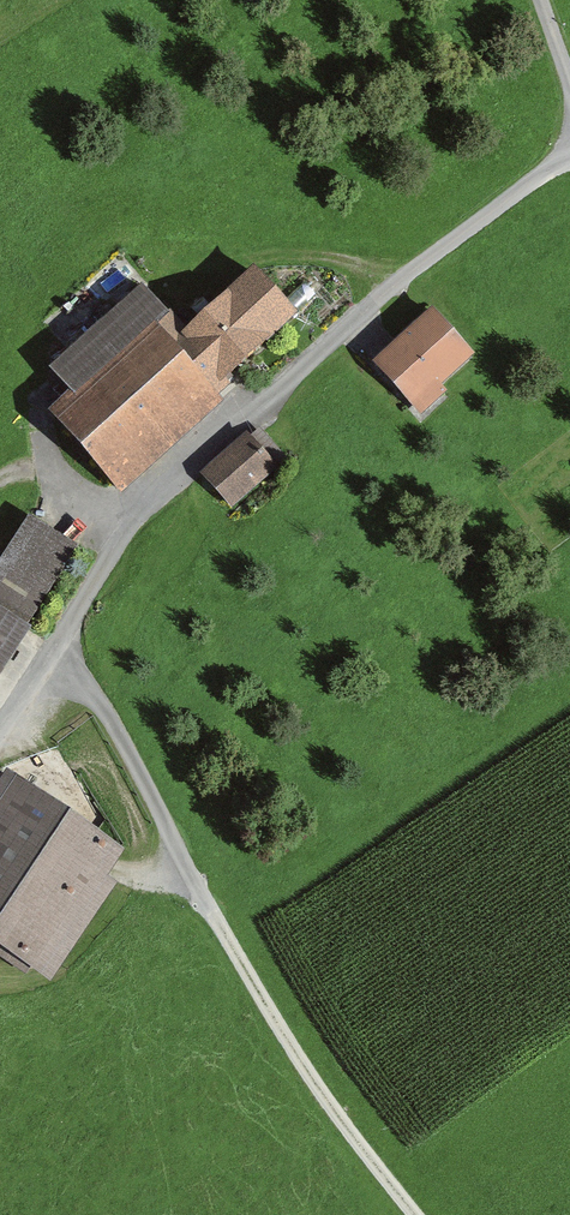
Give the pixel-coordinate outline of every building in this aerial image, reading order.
[(92,399),(63,425),(123,491),(316,317),(271,268),(202,330),(164,289),(70,374),(92,399)] [(457,310),(381,370),(419,417),(494,356),(457,310)] [(263,434),(207,483),(229,509),(286,460),(263,434)] [(40,517),(0,581),(0,710),(99,555),(40,517)] [(39,783),(0,847),(0,953),(51,984),(137,844),(39,783)]
